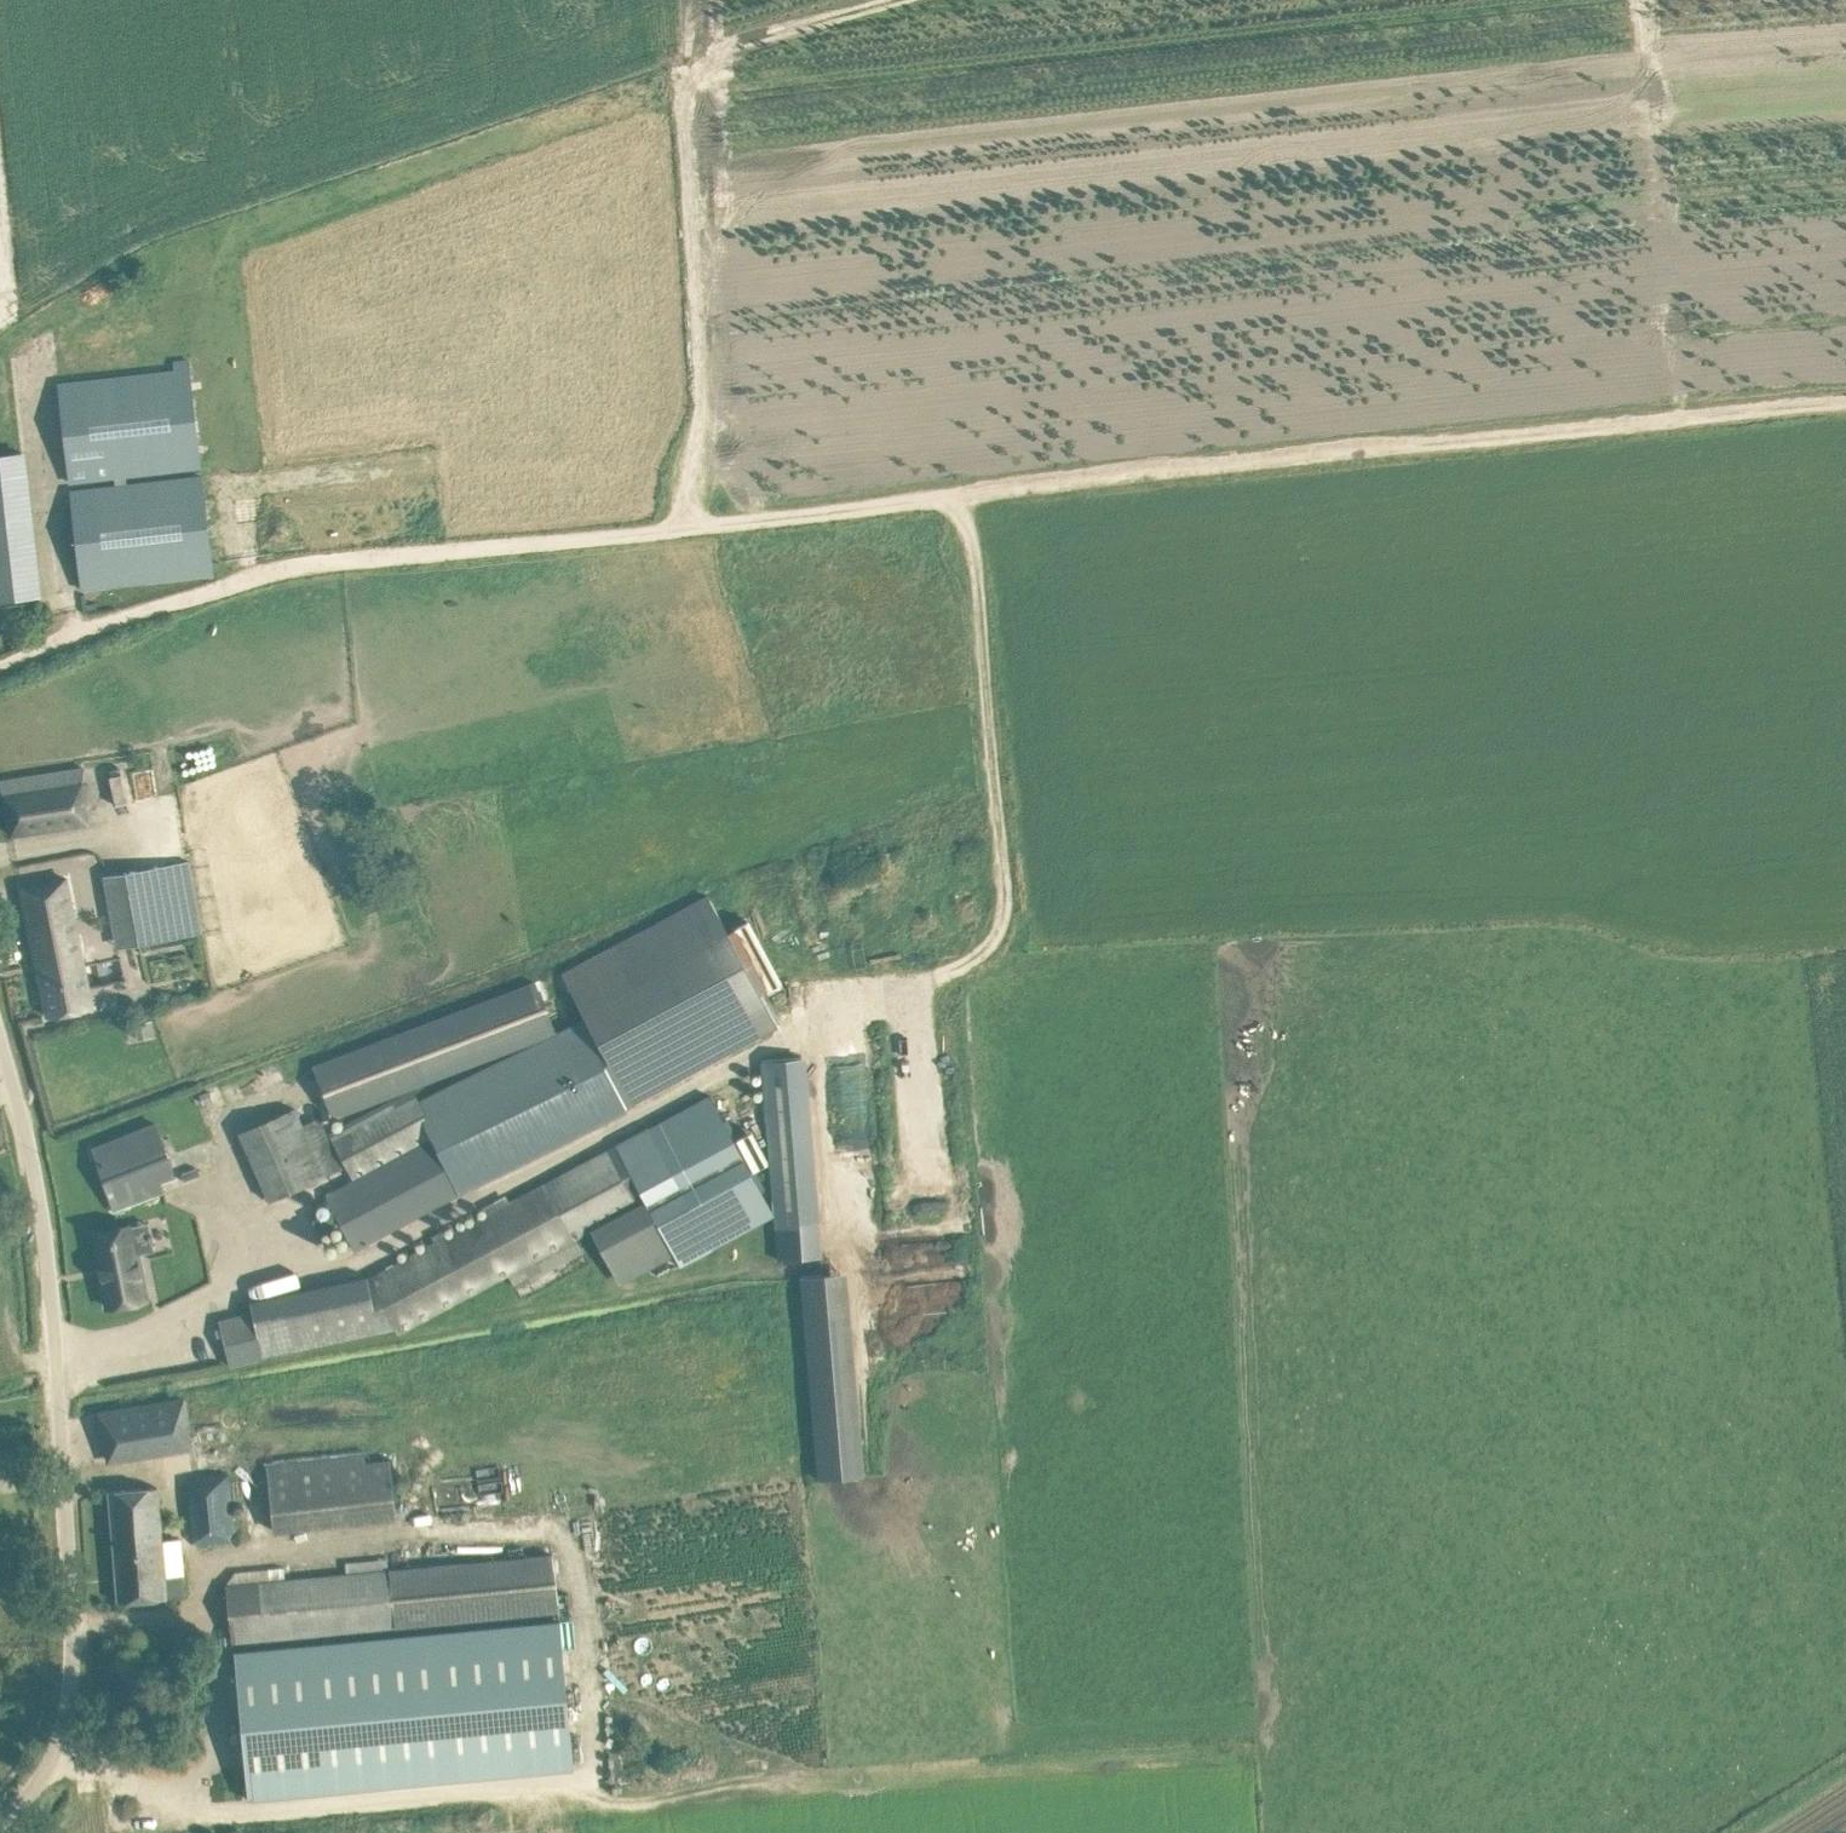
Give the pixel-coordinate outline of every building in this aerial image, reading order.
[(173,360),(174,368),(58,382),(70,483),(201,468),(188,358),(173,360)] [(40,596),(25,449),(0,452),(0,600),(40,596)] [(71,490),(83,589),(212,574),(201,475),(71,490)] [(89,805),(83,767),(0,781),(11,833),(54,827),(87,822),(84,805),(89,805)] [(108,877),(122,945),(204,930),(190,861),(108,877)] [(47,1014),(91,1005),(66,876),(22,885),(47,1014)] [(708,895),(563,973),(587,1017),(583,1019),(626,1106),(777,1024),(760,992),(781,981),(748,918),(726,929),(708,895)] [(541,1038),(556,1031),(551,1018),(538,980),(537,980),(330,1057),(316,1062),(312,1064),(332,1119),(541,1038)] [(541,1038),(417,1100),(411,1089),(329,1132),(353,1178),(325,1194),(332,1208),(309,1221),(317,1235),(340,1222),(356,1250),(468,1189),(628,1109),(626,1106),(583,1019),(582,1018),(556,1031),(541,1038)] [(150,1022),(136,1025),(139,1039),(153,1037),(150,1022)] [(776,1259),(818,1256),(806,1055),(764,1057),(776,1259)] [(209,1091),(200,1094),(204,1105),(213,1102),(209,1091)] [(320,1116),(302,1124),(295,1107),(238,1132),(268,1200),(343,1168),(320,1116)] [(93,1147),(114,1209),(164,1191),(161,1181),(175,1176),(158,1125),(93,1147)] [(620,1283),(674,1254),(681,1266),(713,1248),(647,1126),(509,1200),(506,1194),(485,1205),(488,1211),(367,1276),(398,1334),(578,1238),(591,1230),(620,1283)] [(137,1252),(134,1253),(128,1225),(95,1232),(101,1262),(98,1262),(101,1275),(107,1305),(146,1298),(137,1252)] [(861,1476),(847,1271),(800,1274),(813,1479),(861,1476)] [(262,1355),(253,1313),(220,1320),(230,1366),(262,1358),(262,1355)] [(108,1444),(111,1460),(187,1447),(184,1431),(189,1430),(183,1398),(99,1412),(104,1444),(108,1444)] [(395,1518),(389,1455),(366,1457),(366,1450),(264,1458),(270,1529),(395,1518)] [(187,1481),(193,1544),(238,1540),(232,1477),(187,1481)] [(109,1490),(118,1601),(167,1597),(167,1596),(184,1594),(180,1538),(163,1539),(159,1486),(109,1490)] [(553,1554),(322,1574),(227,1585),(233,1640),(559,1610),(553,1554)] [(559,1620),(234,1651),(248,1797),(573,1767),(559,1620)]
